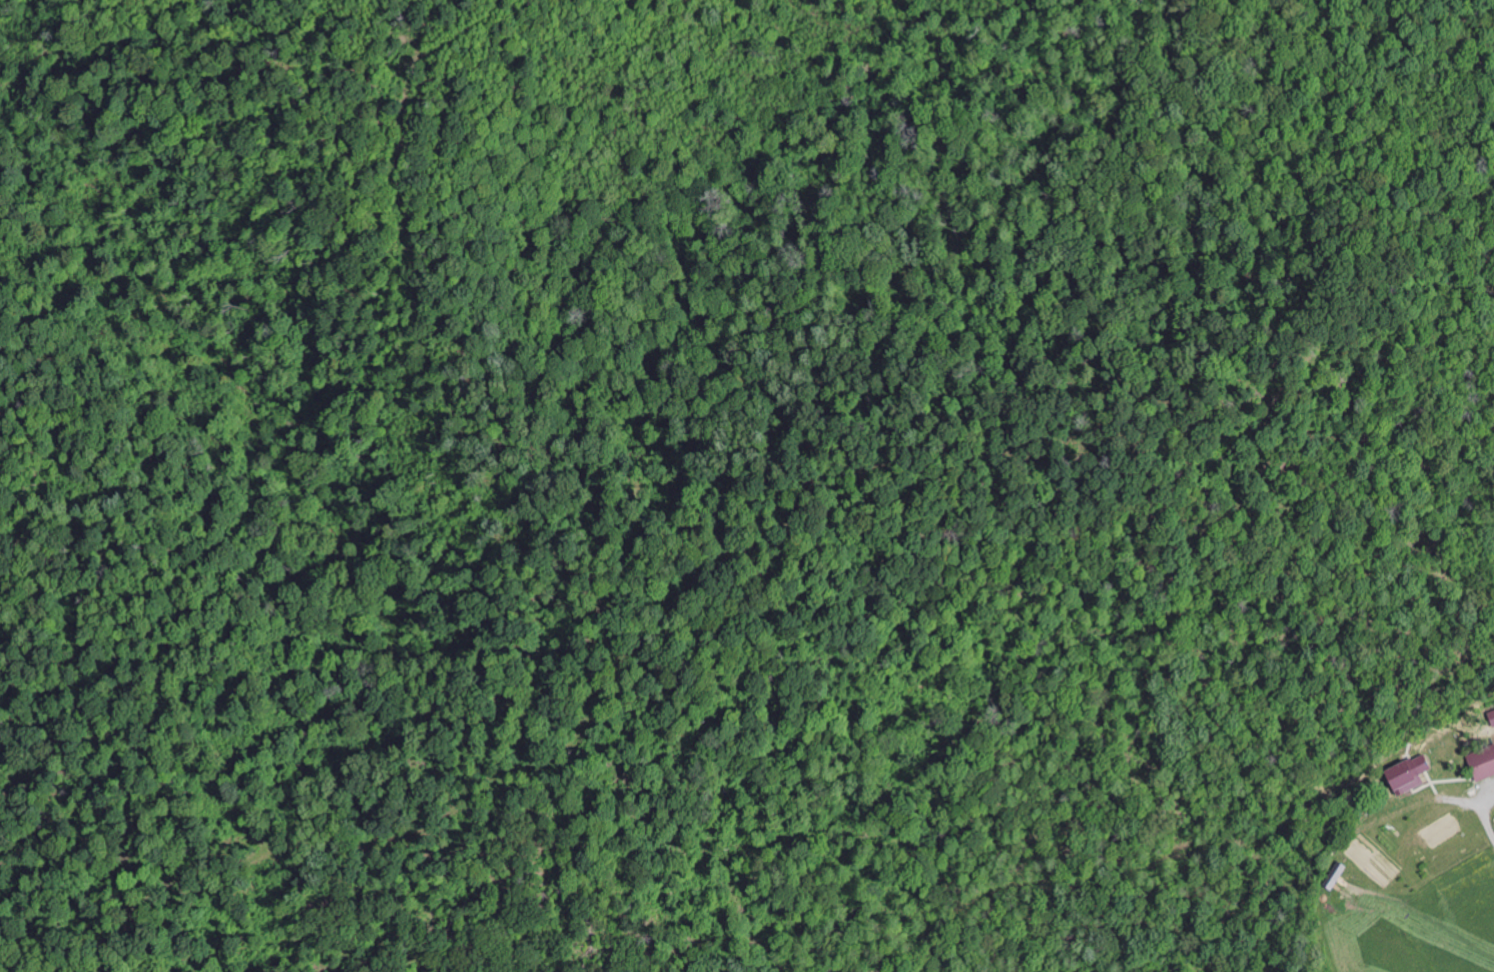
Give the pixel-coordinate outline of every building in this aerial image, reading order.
[(1493,775),(1493,748),(1470,757),(1478,781),(1493,775)] [(1428,782),(1424,773),(1432,770),(1425,754),(1408,761),(1411,769),(1403,773),(1400,765),(1394,767),(1398,776),(1393,778),(1400,794),(1428,782)] [(1333,890),(1340,876),(1328,870),(1321,884),(1333,890)]
